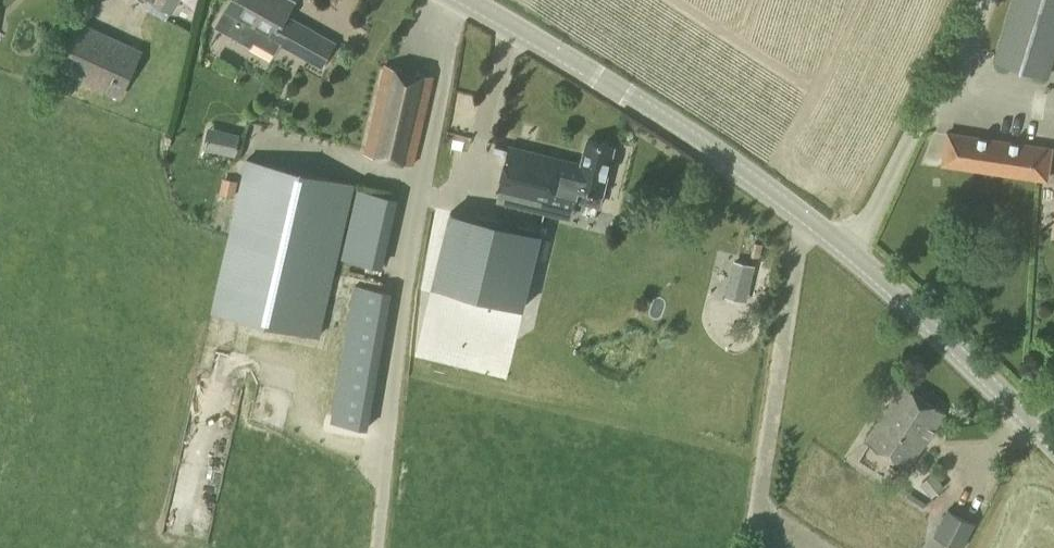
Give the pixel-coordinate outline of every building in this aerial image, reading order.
[(179,0),(150,0),(149,1),(172,13),(179,0)] [(227,10),(298,52),(311,30),(284,15),(292,2),(288,0),(232,0),(227,10)] [(1053,54),(1053,0),(1014,0),(995,61),(1047,77),(1053,54)] [(120,99),(142,50),(78,20),(55,69),(120,99)] [(233,33),(226,48),(243,56),(250,40),(233,33)] [(259,40),(251,56),(274,66),(281,50),(259,40)] [(414,165),(435,76),(384,64),(363,153),(414,165)] [(1053,147),(1053,146),(946,130),(941,165),(1049,182),(1053,147)] [(224,131),(219,153),(235,156),(240,134),(224,131)] [(552,196),(600,208),(614,146),(587,140),(581,163),(508,146),(497,192),(550,204),(552,196)] [(320,337),(355,183),(246,157),(210,312),(320,337)] [(540,237),(449,215),(431,290),(522,313),(540,237)] [(727,259),(714,315),(745,322),(758,266),(727,259)] [(907,468),(944,413),(904,386),(867,442),(907,468)] [(975,524),(947,509),(934,535),(947,542),(945,547),(958,547),(959,547),(963,547),(975,524)]
